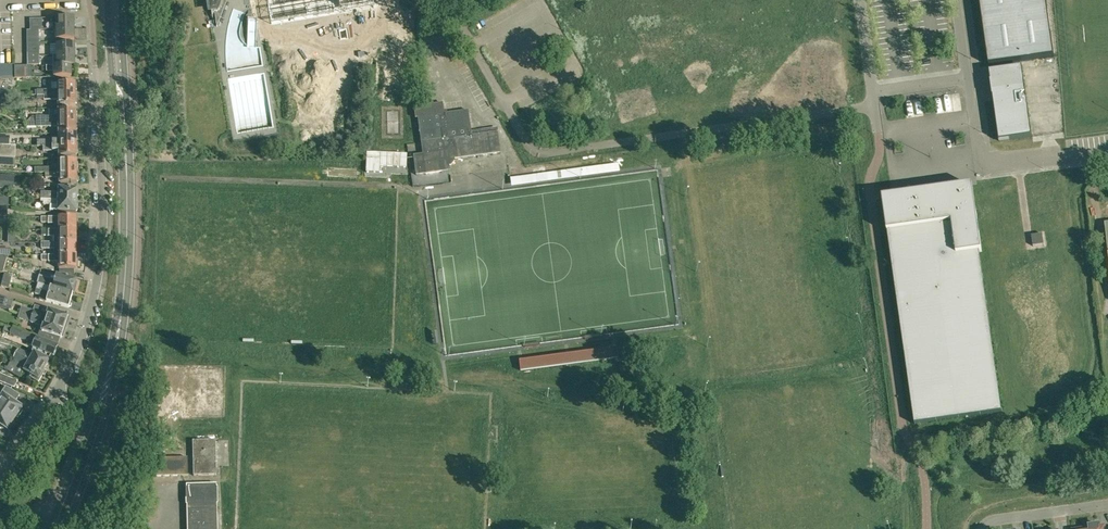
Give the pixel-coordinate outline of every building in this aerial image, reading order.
[(218,12),(221,4),(210,0),(209,0),(213,21),(215,20),(214,12),(218,12)] [(267,26),(332,15),(334,23),(337,41),(344,39),(342,28),(340,28),(339,22),(338,14),(370,8),(369,0),(263,0),(267,26)] [(989,66),(1054,56),(1046,0),(979,0),(989,66)] [(53,28),(55,28),(74,28),(74,17),(52,17),(52,22),(53,22),(53,28)] [(30,18),(30,30),(40,30),(43,30),(42,18),(30,18)] [(74,39),(74,28),(55,28),(56,39),(74,39)] [(40,30),(30,30),(27,30),(27,42),(40,42),(40,30)] [(27,42),(28,54),(40,54),(40,42),(27,42)] [(56,55),(74,54),(74,43),(56,43),(56,55)] [(40,65),(40,54),(28,54),(28,65),(40,65)] [(74,65),(74,54),(56,55),(53,55),(53,65),(72,65),(74,65)] [(15,65),(15,77),(27,77),(26,65),(15,65)] [(46,71),(53,71),(53,77),(72,77),(72,65),(53,65),(46,65),(46,71)] [(990,72),(999,141),(1032,137),(1022,67),(990,72)] [(37,95),(44,94),(75,94),(75,89),(76,89),(76,84),(75,84),(75,83),(58,83),(58,88),(37,89),(37,95)] [(75,98),(75,94),(44,94),(37,95),(37,99),(44,99),(58,99),(58,106),(75,105),(75,103),(76,103),(76,98),(75,98)] [(415,118),(416,118),(418,118),(423,154),(413,155),(416,175),(425,174),(426,174),(450,170),(449,164),(453,159),(500,153),(497,132),(497,131),(493,128),(471,131),(468,110),(444,114),(442,103),(414,107),(415,118)] [(32,121),(36,121),(44,121),(75,121),(75,116),(77,115),(77,112),(75,111),(75,109),(58,110),(58,116),(44,116),(32,116),(32,121)] [(75,125),(75,121),(44,121),(36,121),(36,125),(36,126),(58,126),(58,133),(76,132),(76,130),(77,129),(76,125),(75,125)] [(43,146),(76,145),(76,141),(77,140),(77,137),(76,136),(76,134),(58,135),(59,140),(52,140),(52,139),(37,140),(37,146),(43,146)] [(14,158),(15,144),(0,144),(0,157),(14,158)] [(76,145),(43,146),(43,151),(59,150),(59,156),(76,156),(76,154),(77,153),(77,150),(76,149),(76,145)] [(367,152),(366,162),(366,172),(380,173),(380,166),(407,167),(407,154),(374,152),(367,152)] [(45,172),(77,171),(77,170),(76,167),(77,167),(77,163),(76,163),(76,161),(59,161),(59,167),(45,168),(35,168),(35,172),(45,172)] [(76,176),(77,171),(45,172),(45,178),(59,177),(59,183),(77,183),(77,181),(78,181),(77,176),(76,176)] [(1002,412),(979,252),(982,252),(972,185),(883,198),(887,231),(888,231),(915,424),(1002,412)] [(41,199),(76,200),(76,196),(78,195),(78,191),(77,190),(77,189),(59,188),(58,193),(44,192),(43,196),(41,196),(41,199)] [(50,211),(76,212),(76,211),(77,210),(77,205),(76,204),(76,200),(41,199),(40,202),(43,202),(43,205),(50,206),(50,211)] [(54,229),(59,229),(75,229),(75,217),(54,217),(41,217),(41,223),(54,223),(54,229)] [(59,229),(54,229),(41,230),(41,235),(48,235),(48,236),(54,236),(54,242),(59,242),(75,242),(75,234),(75,229),(59,229)] [(1033,246),(1044,245),(1042,234),(1032,235),(1033,246)] [(76,255),(75,242),(59,242),(54,242),(41,242),(41,249),(54,249),(54,255),(59,255),(76,255)] [(59,268),(76,268),(76,255),(59,255),(54,255),(41,255),(41,261),(48,261),(59,261),(59,268)] [(2,281),(11,283),(13,276),(4,274),(2,281)] [(50,286),(50,287),(52,288),(52,287),(73,293),(74,287),(76,286),(76,283),(75,282),(76,280),(56,275),(54,281),(40,277),(38,283),(50,286)] [(71,300),(73,293),(52,287),(52,288),(50,287),(48,292),(48,294),(71,300)] [(70,301),(71,300),(48,294),(48,292),(36,289),(35,294),(41,295),(40,300),(69,307),(69,306),(70,306),(71,303),(70,301)] [(0,297),(0,308),(10,311),(13,301),(0,297)] [(21,307),(19,315),(31,318),(32,316),(65,326),(66,322),(67,323),(68,317),(67,317),(68,316),(48,310),(35,305),(33,311),(21,307)] [(63,331),(65,326),(32,316),(31,318),(19,315),(18,318),(43,326),(41,331),(40,331),(38,336),(49,340),(52,334),(61,338),(62,336),(63,337),(64,331),(63,331)] [(37,336),(36,338),(12,328),(10,334),(34,343),(32,347),(53,355),(57,345),(57,344),(49,340),(38,336),(37,336)] [(10,352),(11,345),(0,342),(0,349),(10,352)] [(19,349),(15,355),(44,369),(47,365),(48,365),(49,362),(49,361),(49,360),(34,352),(32,356),(19,349)] [(617,350),(519,363),(521,371),(618,358),(617,350)] [(45,370),(44,369),(15,355),(13,359),(26,366),(23,371),(31,375),(30,378),(38,382),(45,370)] [(14,388),(18,381),(0,374),(0,382),(14,388)] [(0,394),(0,409),(15,419),(16,417),(17,418),(23,411),(21,410),(22,408),(15,403),(20,395),(9,388),(6,386),(0,394)] [(15,419),(0,409),(0,425),(7,430),(8,428),(10,429),(15,422),(13,420),(15,419)] [(217,475),(216,440),(193,441),(194,476),(217,475)] [(147,477),(189,476),(188,458),(163,458),(146,459),(147,477)] [(187,505),(188,525),(218,525),(217,504),(219,504),(219,487),(217,486),(217,484),(187,485),(187,487),(185,487),(185,505),(187,505)]
